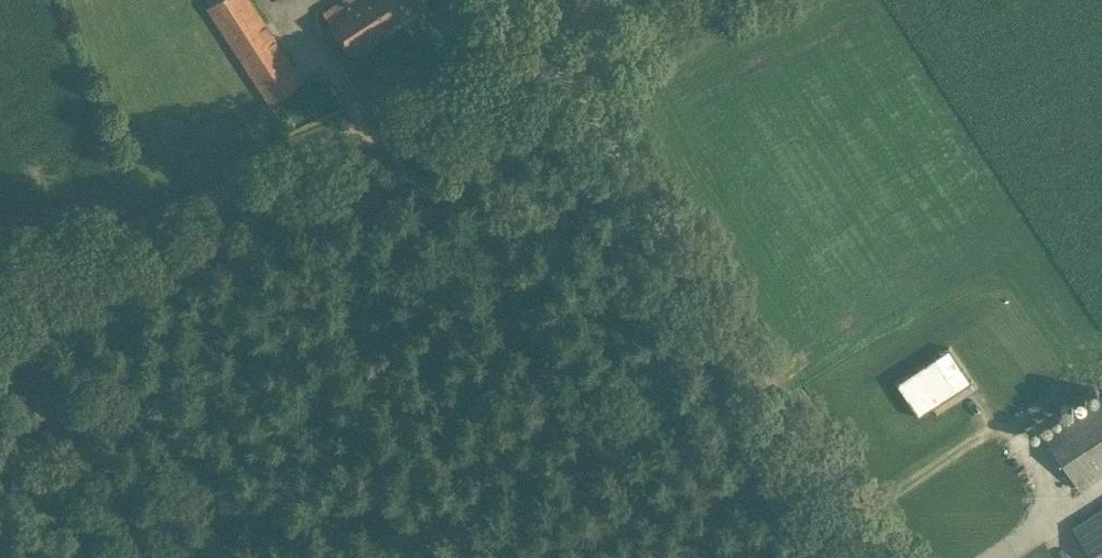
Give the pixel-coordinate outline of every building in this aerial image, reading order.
[(270,102),(304,81),(251,0),(218,0),(208,7),(270,102)] [(350,51),(408,13),(399,0),(342,0),(324,12),(350,51)] [(947,343),(893,379),(916,413),(970,377),(947,343)] [(1048,430),(1079,488),(1101,475),(1101,384),(1082,395),(1088,408),(1048,430)] [(1074,527),(1094,557),(1101,557),(1101,509),(1092,515),(1074,527)]
